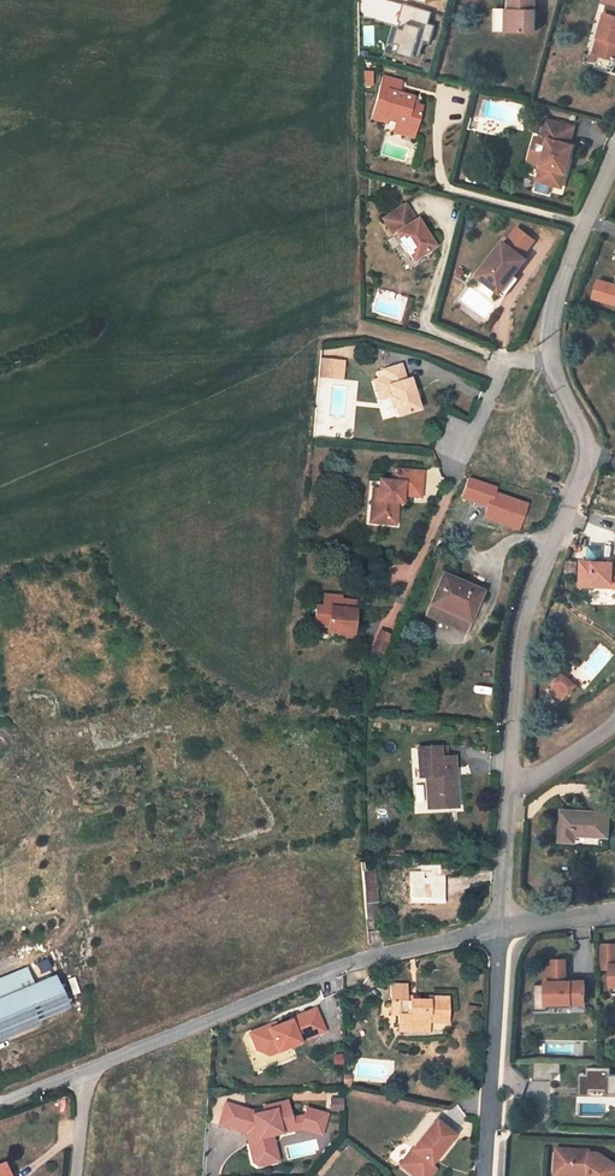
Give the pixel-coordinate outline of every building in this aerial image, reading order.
[(535,0),(510,0),(510,7),(501,7),(501,30),(513,30),(534,31),(535,0)] [(432,11),(404,3),(399,20),(401,20),(392,51),(413,57),(414,52),(420,54),(424,40),(430,42),(435,25),(428,23),(432,11)] [(609,4),(598,39),(605,40),(601,55),(614,59),(614,6),(609,4)] [(598,39),(595,53),(601,55),(605,40),(598,39)] [(412,96),(397,92),(400,81),(381,76),(371,117),(386,121),(387,117),(396,119),(395,121),(404,123),(403,126),(416,130),(421,106),(411,103),(412,96)] [(577,126),(547,119),(542,136),(551,139),(549,147),(540,180),(565,186),(576,145),(572,144),(577,126)] [(392,132),(414,137),(416,130),(403,126),(404,123),(395,121),(392,132)] [(549,147),(551,139),(542,136),(539,145),(549,147)] [(432,247),(415,220),(413,222),(413,221),(403,206),(381,219),(391,236),(394,234),(394,235),(410,260),(432,247)] [(519,228),(506,243),(522,256),(534,240),(519,228)] [(502,240),(475,274),(498,292),(513,273),(525,258),(522,256),(506,243),(502,240)] [(513,273),(498,292),(503,296),(518,278),(513,273)] [(598,278),(593,298),(614,303),(614,283),(598,278)] [(320,360),(318,378),(330,379),(332,361),(320,360)] [(332,361),(330,379),(341,380),(343,362),(332,361)] [(418,408),(409,378),(404,380),(399,364),(382,370),(384,375),(373,379),(376,389),(384,387),(387,398),(390,407),(394,406),(397,415),(418,408)] [(376,389),(380,401),(387,398),(384,387),(376,389)] [(377,489),(376,500),(374,500),(372,522),(386,523),(387,515),(394,515),(395,503),(399,502),(400,494),(418,495),(420,471),(391,469),(390,481),(378,480),(377,489)] [(494,488),(468,480),(462,496),(489,505),(493,493),(494,488)] [(376,500),(377,489),(371,488),(368,522),(372,522),(374,500),(376,500)] [(526,504),(493,493),(489,505),(484,517),(518,529),(526,504)] [(593,557),(593,561),(581,560),(579,581),(611,584),(614,586),(614,559),(614,561),(613,561),(613,559),(593,557)] [(481,591),(443,573),(430,602),(468,619),(481,591)] [(327,632),(338,633),(337,637),(338,638),(354,639),(357,607),(341,605),(342,596),(324,595),(323,607),(315,607),(313,626),(327,627),(327,632)] [(430,602),(424,615),(463,632),(468,619),(430,602)] [(371,649),(383,653),(391,634),(378,629),(371,649)] [(567,679),(554,667),(547,674),(559,687),(567,679)] [(554,733),(551,727),(545,731),(549,737),(554,733)] [(446,746),(417,747),(419,775),(425,775),(432,776),(433,795),(433,807),(456,806),(456,794),(455,773),(449,773),(449,766),(454,766),(454,756),(446,756),(446,746)] [(425,775),(426,795),(426,807),(433,807),(433,795),(432,776),(425,775)] [(607,834),(609,814),(561,811),(559,840),(574,842),(575,832),(607,834)] [(368,871),(367,851),(360,851),(362,871),(368,871)] [(376,900),(374,870),(368,871),(362,871),(364,902),(376,900)] [(410,871),(410,891),(431,892),(431,896),(444,896),(444,876),(436,876),(431,876),(431,871),(410,871)] [(431,892),(410,891),(410,899),(444,900),(444,896),(431,896),(431,892)] [(366,919),(377,918),(376,900),(364,902),(366,919)] [(602,944),(602,964),(611,964),(611,992),(614,992),(614,943),(602,944)] [(586,1003),(585,980),(567,980),(567,959),(554,959),(546,967),(547,984),(534,984),(533,984),(534,1010),(547,1010),(547,1007),(547,1003),(572,1003),(586,1003)] [(35,985),(27,967),(0,979),(0,1000),(35,985)] [(54,977),(35,985),(0,1000),(0,1026),(2,1031),(65,1004),(54,977)] [(406,986),(391,986),(391,1002),(398,1003),(398,1016),(398,1026),(428,1027),(428,1022),(428,1015),(434,1014),(434,1023),(447,1023),(447,998),(432,998),(432,1000),(406,1000),(406,986)] [(271,1027),(254,1034),(261,1051),(266,1053),(279,1048),(281,1053),(303,1044),(302,1043),(327,1032),(318,1010),(293,1021),(293,1022),(279,1028),(279,1027),(272,1029),(271,1027)] [(5,1038),(37,1024),(34,1017),(2,1031),(5,1038)] [(279,1048),(266,1053),(271,1057),(281,1053),(279,1048)] [(559,1062),(535,1062),(535,1080),(551,1080),(551,1072),(559,1072),(559,1062)] [(588,1067),(588,1075),(580,1075),(580,1094),(614,1095),(614,1074),(609,1074),(609,1068),(588,1067)] [(329,1097),(329,1110),(343,1110),(343,1097),(329,1097)] [(247,1109),(225,1103),(219,1124),(246,1133),(253,1163),(257,1166),(269,1163),(266,1150),(275,1148),(272,1135),(281,1133),(278,1123),(292,1120),(291,1118),(287,1101),(263,1107),(264,1112),(252,1115),(246,1112),(247,1109)] [(326,1114),(306,1108),(304,1118),(300,1129),(320,1135),(326,1114)] [(292,1120),(278,1123),(281,1133),(300,1129),(304,1118),(299,1116),(291,1118),(292,1120)] [(399,1165),(413,1175),(420,1175),(429,1164),(453,1134),(435,1120),(399,1165)] [(275,1148),(266,1150),(269,1163),(278,1161),(275,1148)] [(556,1149),(555,1166),(568,1167),(568,1175),(614,1175),(614,1164),(598,1153),(590,1153),(590,1151),(556,1149)] [(434,1168),(429,1164),(420,1175),(428,1175),(434,1168)] [(555,1166),(554,1175),(558,1175),(568,1175),(568,1167),(555,1166)]
